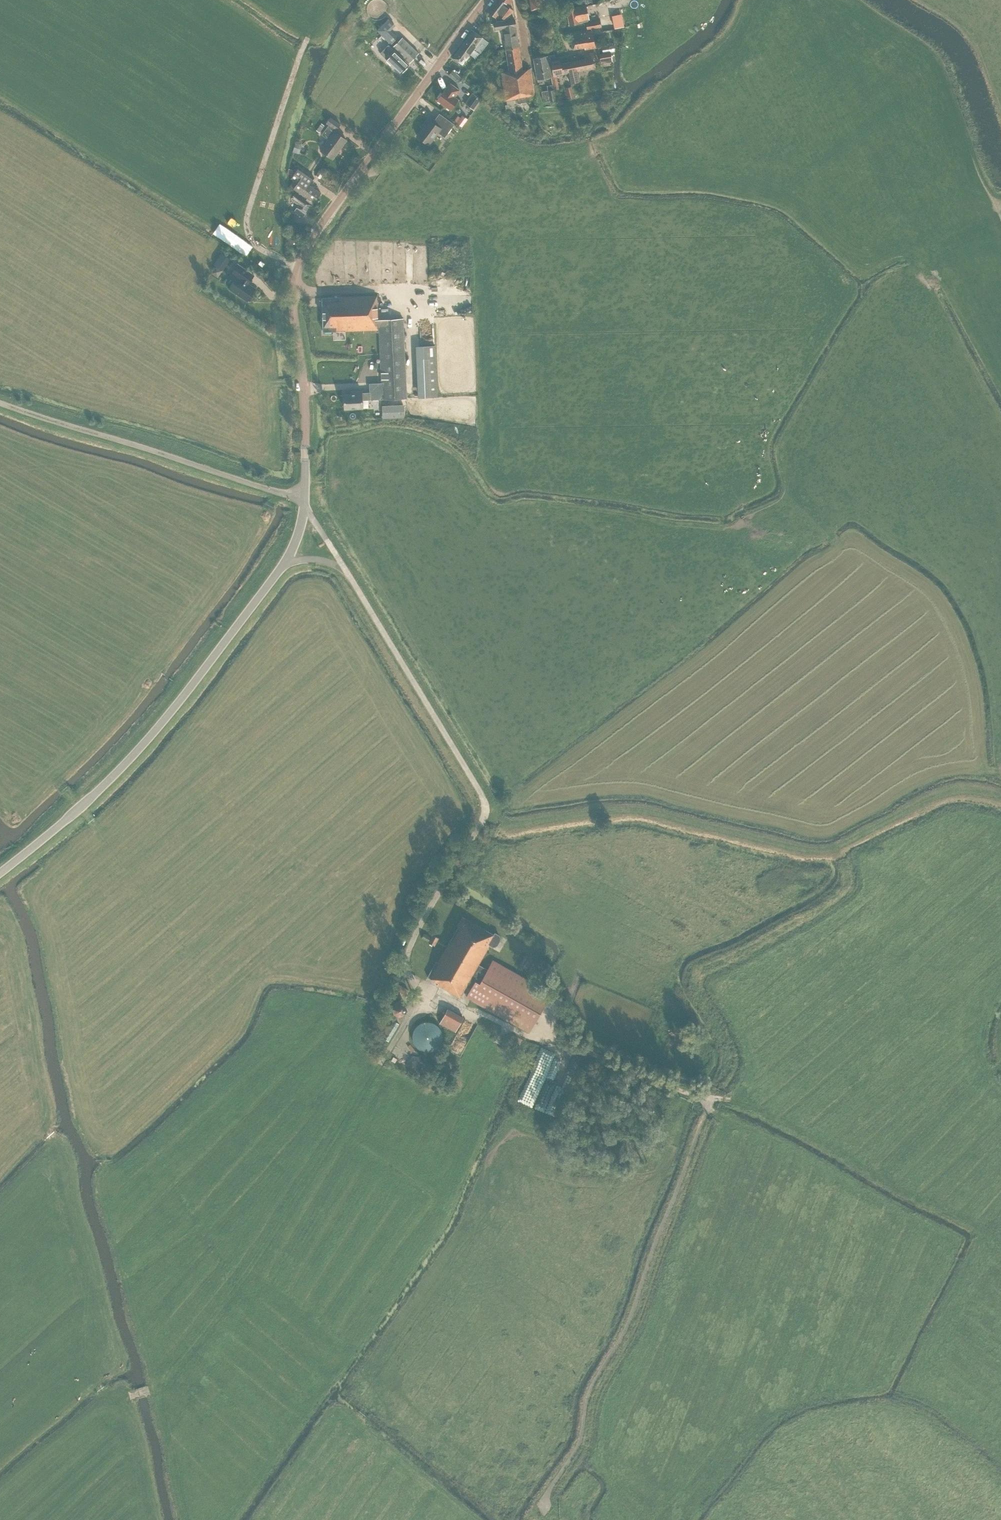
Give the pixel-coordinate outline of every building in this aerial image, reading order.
[(501,0),(497,0),(488,12),(496,17),(501,21),(505,20),(513,10),(508,6),(501,0)] [(552,7),(550,0),(530,0),(531,10),(552,7)] [(623,7),(621,0),(612,0),(614,9),(623,7)] [(579,23),(579,22),(585,21),(584,18),(600,15),(598,3),(566,9),(570,25),(579,23)] [(600,18),(600,20),(586,23),(587,29),(601,26),(602,31),(616,29),(616,28),(624,27),(622,14),(613,16),(600,18)] [(514,19),(494,23),(495,30),(503,29),(506,49),(519,48),(514,19)] [(474,47),(481,52),(489,42),(473,30),(460,48),(469,54),(474,47)] [(584,47),(585,49),(601,46),(600,42),(594,43),(592,31),(570,34),(573,49),(584,47)] [(408,64),(419,53),(402,37),(401,38),(396,33),(388,41),(393,47),(392,48),(394,50),(386,58),(400,72),(408,64)] [(613,43),(602,44),(603,52),(614,50),(613,43)] [(463,65),(470,56),(469,54),(460,48),(453,58),(463,65)] [(506,100),(534,96),(530,68),(523,70),(519,48),(506,49),(510,72),(502,73),(506,100)] [(594,52),(591,52),(584,54),(585,59),(575,61),(577,71),(578,71),(594,68),(593,61),(595,60),(594,52)] [(612,59),(610,52),(599,53),(601,60),(612,59)] [(561,63),(560,59),(555,60),(554,55),(549,55),(553,76),(563,74),(561,63)] [(533,59),(537,79),(538,82),(545,80),(545,77),(551,76),(548,56),(533,59)] [(578,71),(577,71),(575,61),(561,63),(563,74),(568,73),(569,77),(579,75),(578,71)] [(457,82),(462,77),(453,69),(448,74),(457,82)] [(453,106),(458,100),(454,97),(460,90),(450,83),(445,90),(437,100),(450,110),(453,106)] [(555,93),(555,94),(554,89),(553,84),(547,86),(548,90),(542,91),(543,102),(557,100),(555,93)] [(572,86),(566,87),(568,98),(574,96),(572,86)] [(472,92),(464,103),(475,110),(482,99),(472,92)] [(506,107),(506,108),(506,109),(505,109),(506,111),(510,111),(511,119),(517,118),(515,103),(516,103),(515,99),(507,101),(507,105),(505,105),(506,107)] [(429,119),(417,136),(429,145),(438,132),(444,137),(454,124),(439,113),(433,122),(429,119)] [(454,120),(457,122),(457,123),(462,127),(468,119),(462,115),(461,117),(458,115),(454,120)] [(325,137),(328,139),(321,150),(333,159),(346,140),(335,131),(340,124),(330,117),(326,123),(329,125),(321,134),(325,137)] [(294,148),(293,152),(299,154),(302,144),(295,142),(294,148)] [(314,202),(321,192),(309,185),(314,178),(299,167),(291,178),(298,183),(294,189),(307,198),(306,199),(313,203),(314,202)] [(294,211),(303,218),(312,205),(313,203),(306,199),(296,192),(291,199),(298,204),(296,207),(297,208),(294,211)] [(222,252),(214,265),(223,271),(231,259),(222,252)] [(247,301),(255,289),(248,284),(255,275),(238,264),(231,273),(237,277),(229,288),(247,301)] [(218,277),(222,271),(216,266),(211,273),(218,277)] [(364,329),(364,332),(380,331),(382,383),(370,383),(370,392),(362,393),(362,391),(351,391),(351,394),(344,394),(344,409),(362,408),(362,400),(382,399),(407,398),(403,319),(378,320),(376,320),(376,305),(375,296),(322,298),(323,331),(364,329)] [(445,396),(474,394),(472,334),(442,336),(445,396)] [(422,398),(437,397),(436,345),(421,346),(422,398)] [(382,408),(383,418),(404,418),(404,405),(382,405),(382,408)] [(469,981),(478,986),(471,999),(529,1032),(551,993),(493,960),(488,969),(479,964),(489,946),(489,947),(490,944),(494,946),(499,938),(493,935),(494,934),(462,916),(457,926),(458,926),(438,962),(436,961),(428,976),(438,983),(437,984),(460,997),(469,981)] [(424,933),(421,937),(428,941),(431,936),(424,933)] [(432,934),(428,942),(435,946),(439,938),(432,934)] [(391,993),(403,999),(409,990),(396,983),(391,993)] [(392,1006),(393,1011),(399,1014),(404,1013),(407,1007),(406,1001),(400,999),(394,1000),(392,1006)] [(448,1008),(440,1023),(455,1032),(462,1019),(463,1017),(448,1008)] [(438,1025),(436,1023),(433,1022),(430,1021),(427,1021),(424,1021),(421,1022),(419,1023),(416,1025),(414,1027),(413,1030),(412,1033),(412,1036),(412,1039),(413,1041),(414,1044),(416,1046),(418,1048),(421,1050),(424,1051),(427,1051),(430,1051),(432,1050),(435,1049),(437,1047),(439,1045),(441,1042),(442,1039),(442,1036),(442,1033),(441,1030),(440,1028),(438,1025)]
